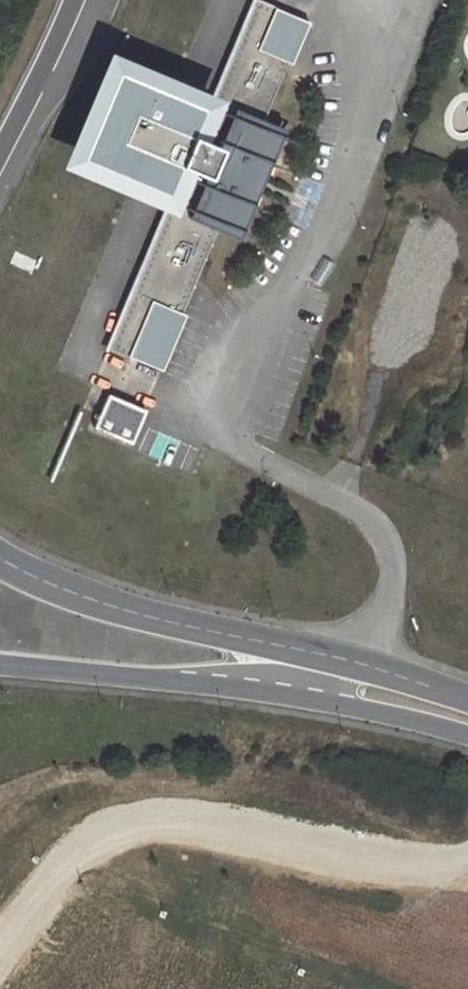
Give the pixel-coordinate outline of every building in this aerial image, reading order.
[(169,212),(110,351),(165,373),(188,317),(184,315),(239,182),(243,173),(289,63),(294,64),(311,23),(279,9),(280,6),(265,0),(257,0),(217,96),(199,140),(190,136),(177,165),(187,169),(169,212)] [(217,96),(146,66),(108,51),(59,166),(90,179),(169,212),(187,169),(177,165),(190,136),(199,140),(217,96)] [(272,185),(243,173),(239,182),(267,194),(270,189),(272,185)] [(111,394),(97,426),(135,442),(149,410),(111,394)]
